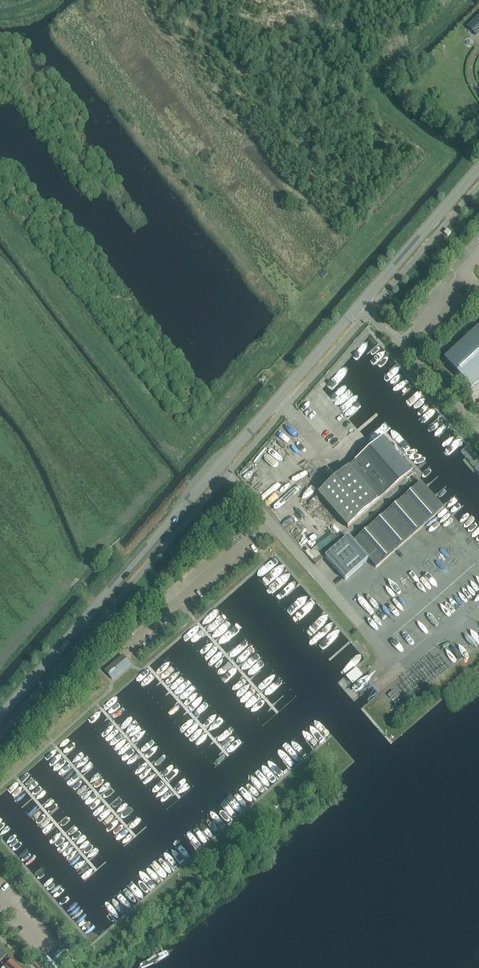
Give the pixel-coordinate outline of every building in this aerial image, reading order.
[(478,33),(478,27),(474,22),(468,28),(469,28),(476,35),(476,36),(478,33)] [(444,359),(471,388),(478,381),(478,326),(444,359)] [(347,529),(411,473),(382,440),(318,496),(347,529)] [(421,483),(352,543),(348,538),(325,558),(344,581),(368,561),(375,569),(443,509),(421,483)] [(344,538),(341,531),(335,534),(338,540),(344,538)] [(131,665),(122,655),(104,670),(113,681),(131,665)] [(363,677),(358,671),(349,679),(354,685),(363,677)] [(3,929),(0,933),(3,935),(5,938),(6,937),(8,939),(11,936),(8,934),(9,933),(4,929),(3,929)] [(56,955),(68,965),(76,956),(64,946),(56,955)] [(9,967),(20,967),(10,959),(5,965),(9,967)] [(38,967),(41,964),(35,959),(32,963),(38,967)]
